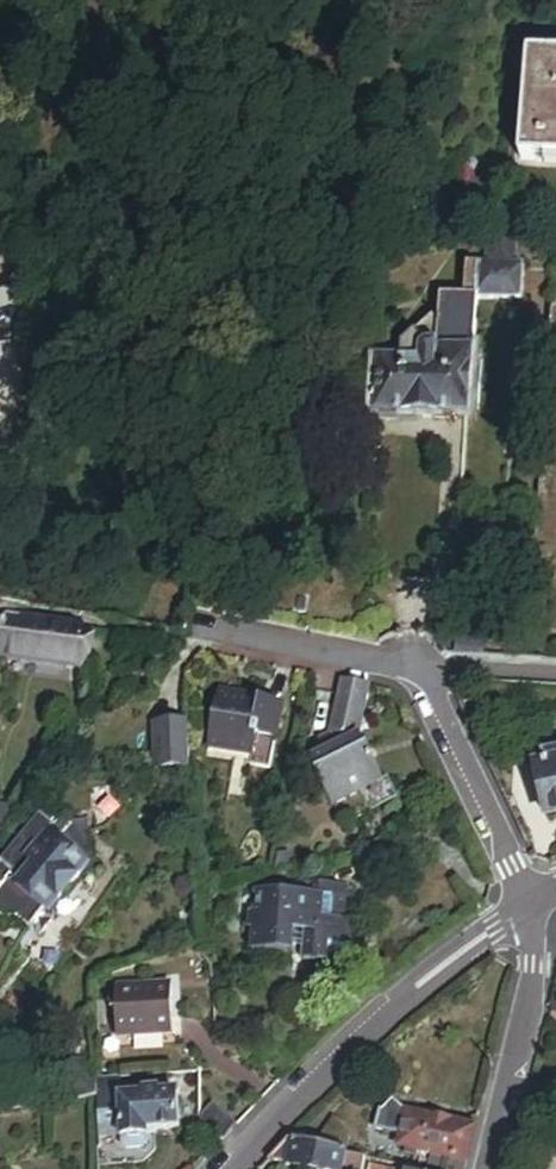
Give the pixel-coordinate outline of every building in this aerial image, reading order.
[(526,55),(521,157),(555,159),(555,57),(526,55)] [(381,413),(471,410),(469,290),(519,288),(518,258),(507,258),(507,238),(484,239),(484,259),(463,259),(462,290),(437,291),(436,308),(427,309),(426,312),(396,340),(395,356),(380,357),(381,413)] [(15,651),(83,666),(91,631),(23,616),(15,651)] [(314,758),(335,805),(380,784),(360,741),(361,735),(367,733),(364,724),(370,691),(342,684),(327,745),(323,747),(326,753),(314,758)] [(246,767),(270,773),(284,707),(237,697),(237,700),(218,696),(206,749),(226,753),(227,751),(249,755),(246,767)] [(159,750),(190,750),(191,715),(160,714),(159,750)] [(533,763),(547,821),(555,819),(555,757),(533,763)] [(116,809),(130,809),(131,780),(116,780),(116,809)] [(389,805),(380,784),(335,805),(344,825),(389,805)] [(53,909),(93,856),(89,817),(72,819),(71,812),(64,808),(53,823),(38,812),(14,843),(0,863),(0,904),(9,903),(15,918),(28,927),(17,943),(24,950),(40,928),(45,931),(58,913),(53,909)] [(1,825),(16,826),(17,813),(2,812),(1,825)] [(343,924),(331,923),(333,889),(297,886),(296,898),(247,894),(245,918),(241,918),(239,936),(243,936),(242,952),(279,955),(280,946),(292,947),(291,962),(316,964),(316,958),(340,960),(343,924)] [(175,980),(119,982),(120,1033),(176,1032),(175,980)] [(102,1078),(102,1044),(101,1043),(81,1043),(81,1062),(66,1085),(55,1087),(57,1102),(103,1096),(102,1078)] [(153,1131),(182,1130),(181,1094),(164,1093),(161,1088),(145,1088),(142,1095),(123,1094),(123,1078),(102,1078),(103,1096),(104,1146),(115,1145),(115,1134),(127,1134),(127,1143),(133,1148),(149,1147),(153,1141),(153,1131)] [(401,1137),(407,1114),(395,1102),(380,1117),(377,1130),(401,1137)] [(204,1130),(222,1144),(241,1125),(217,1104),(203,1117),(204,1130)] [(477,1131),(447,1124),(448,1119),(437,1116),(436,1121),(407,1114),(401,1137),(398,1149),(409,1152),(418,1154),(431,1158),(428,1168),(467,1168),(477,1131)] [(364,1160),(346,1155),(345,1152),(323,1147),(292,1140),(272,1163),(297,1168),(362,1168),(364,1160)] [(416,1161),(418,1154),(409,1152),(407,1159),(416,1161)]
